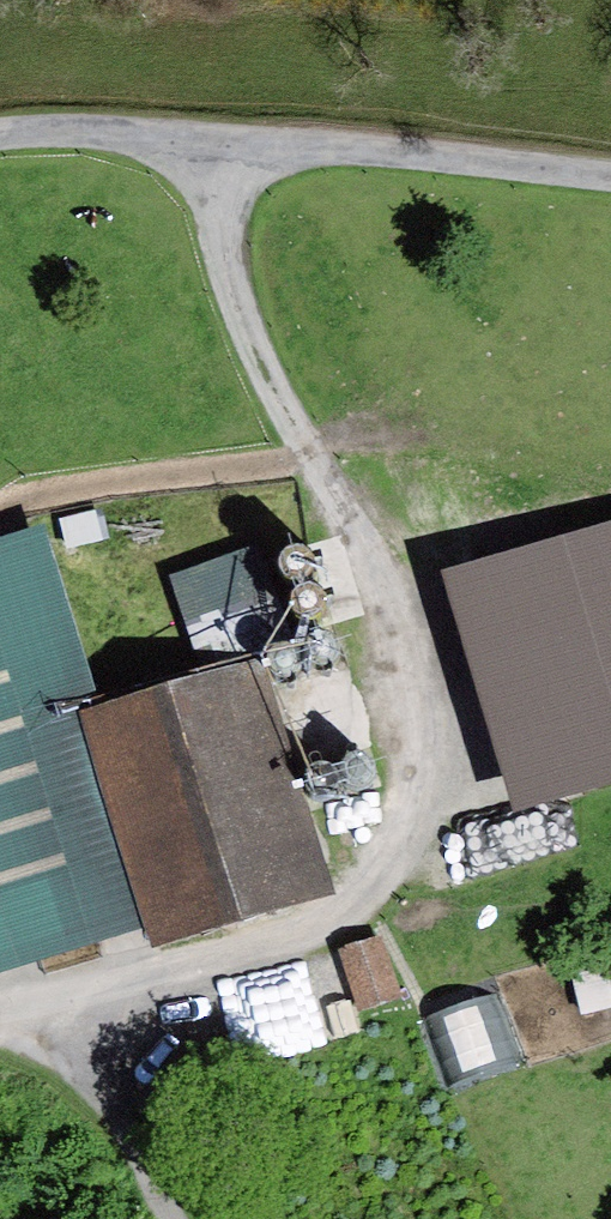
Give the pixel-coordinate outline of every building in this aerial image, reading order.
[(483,575),(549,793),(610,775),(610,536),(483,575)] [(0,550),(0,979),(315,889),(253,673),(89,720),(37,539),(0,550)] [(371,932),(329,946),(350,1012),(393,999),(371,932)] [(527,1049),(610,1041),(610,977),(521,985),(527,1049)] [(445,1011),(461,1077),(517,1063),(500,997),(445,1011)]
